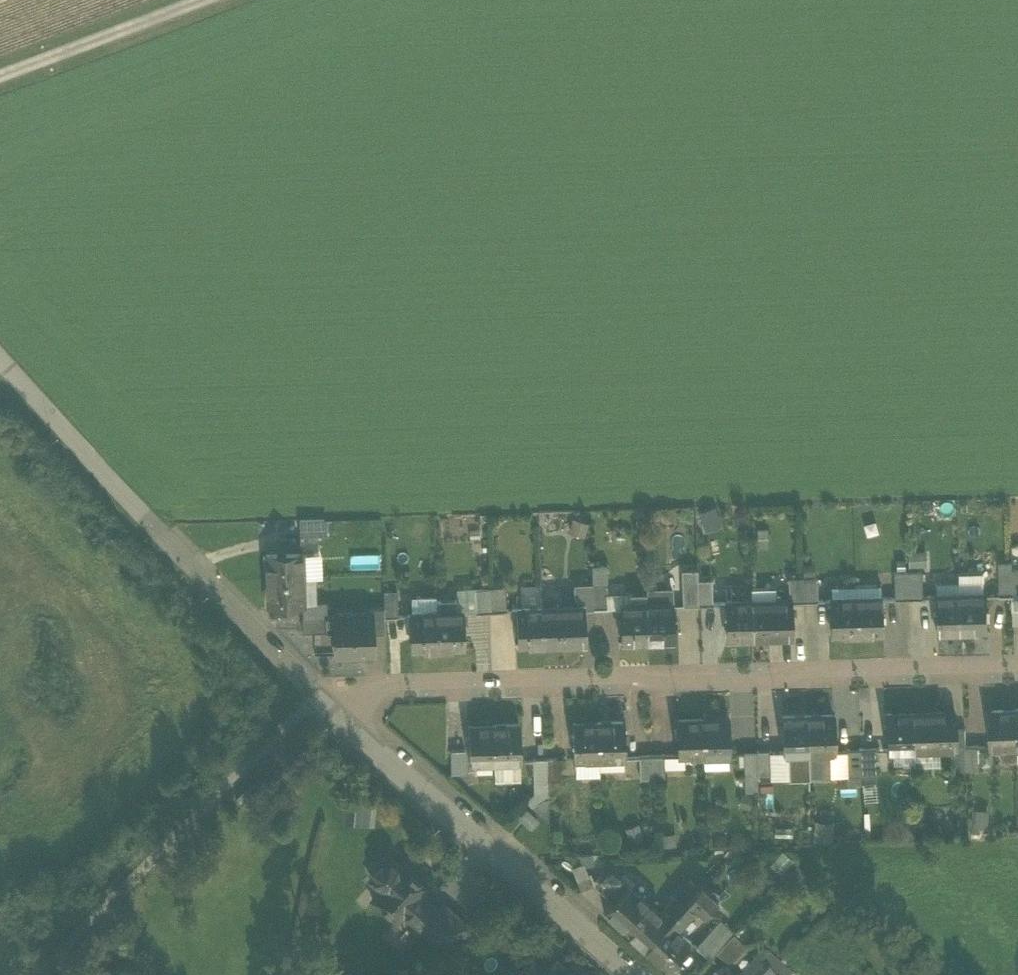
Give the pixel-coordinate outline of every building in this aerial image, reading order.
[(722,524),(715,506),(698,512),(705,530),(722,524)] [(301,519),(301,534),(325,533),(325,518),(301,519)] [(589,524),(573,518),(567,531),(583,537),(589,524)] [(758,530),(759,547),(768,547),(767,530),(758,530)] [(927,551),(908,551),(908,566),(927,566),(927,551)] [(316,577),(322,577),(321,552),(303,553),(303,578),(304,578),(316,577)] [(266,554),(267,579),(303,578),(303,553),(266,554)] [(1000,592),(1013,592),(1012,569),(1012,561),(999,561),(1000,592)] [(592,566),(593,584),(594,608),(608,608),(607,593),(607,566),(592,566)] [(683,605),(698,605),(698,581),(697,569),(681,569),(683,605)] [(895,598),(908,597),(907,572),(894,573),(895,598)] [(921,572),(907,572),(908,597),(922,597),(921,572)] [(960,572),(960,581),(960,593),(986,593),(985,572),(960,572)] [(305,602),(317,601),(316,577),(304,578),(305,602)] [(791,598),(792,602),(803,602),(802,577),(788,578),(789,598),(791,598)] [(802,577),(803,602),(817,601),(816,577),(802,577)] [(305,602),(304,578),(303,578),(267,579),(266,579),(267,605),(302,604),(305,603),(305,602)] [(711,581),(698,581),(698,605),(712,604),(711,581)] [(937,582),(937,594),(960,593),(960,581),(937,582)] [(583,609),(594,608),(593,584),(574,584),(575,597),(577,597),(577,605),(583,605),(583,609)] [(831,598),(856,597),(855,584),(830,585),(831,598)] [(881,584),(855,584),(856,597),(881,596),(881,584)] [(456,587),(457,599),(462,599),(462,610),(462,611),(477,610),(476,589),(476,586),(456,587)] [(751,587),(751,599),(776,599),(775,586),(751,587)] [(477,613),(489,612),(489,588),(476,589),(477,610),(477,613)] [(502,588),(489,588),(489,612),(502,612),(502,588)] [(629,592),(630,604),(646,603),(647,603),(647,591),(629,592)] [(647,591),(647,603),(672,602),(672,591),(647,591)] [(630,604),(629,592),(607,593),(608,608),(621,608),(621,604),(630,604)] [(384,593),(384,608),(384,615),(396,615),(396,593),(384,593)] [(937,631),(962,630),(960,593),(937,594),(936,594),(937,631)] [(986,593),(960,593),(962,630),(987,629),(986,593)] [(411,596),(412,612),(437,611),(436,600),(436,595),(411,596)] [(882,633),(881,596),(856,597),(857,634),(882,633)] [(832,635),(857,634),(856,597),(831,598),(832,635)] [(751,599),(751,600),(752,637),(752,638),(793,637),(792,602),(791,598),(789,598),(776,599),(751,599)] [(436,600),(437,611),(462,610),(462,599),(457,599),(436,600)] [(727,638),(752,637),(751,600),(726,601),(727,638)] [(327,631),(326,616),(326,601),(317,601),(305,602),(305,603),(302,604),(302,617),(302,632),(327,631)] [(673,640),(672,602),(647,603),(646,603),(647,640),(647,641),(673,640)] [(622,641),(647,640),(646,603),(630,604),(621,604),(621,608),(622,641)] [(542,606),(542,607),(543,644),(543,645),(584,644),(583,609),(583,605),(577,605),(542,606)] [(518,645),(543,644),(542,607),(517,608),(518,645)] [(385,632),(384,615),(384,608),(371,608),(371,615),(372,615),(373,633),(385,632)] [(462,611),(462,610),(437,611),(438,648),(463,647),(462,611)] [(413,649),(438,648),(437,611),(412,612),(413,649)] [(336,631),(336,655),(356,655),(356,652),(373,652),(373,633),(372,615),(371,615),(335,616),(336,631)] [(326,616),(327,631),(336,631),(335,616),(326,616)] [(1001,746),(1017,746),(1017,708),(992,709),(993,746),(1001,746)] [(953,710),(912,711),(913,749),(939,748),(952,748),(954,748),(954,728),(953,710)] [(888,750),(913,749),(912,711),(887,712),(888,750)] [(807,715),(808,752),(828,751),(833,751),(833,750),(832,714),(807,715)] [(788,752),(808,752),(807,715),(782,716),(783,750),(783,753),(788,752)] [(728,717),(703,718),(704,755),(729,754),(728,717)] [(684,756),(704,755),(703,718),(678,719),(679,755),(679,756),(684,756)] [(623,720),(598,721),(599,758),(624,757),(623,720)] [(576,759),(599,758),(598,721),(573,722),(574,759),(576,759)] [(519,722),(494,723),(494,760),(520,759),(519,722)] [(469,760),(494,760),(494,723),(469,723),(469,760)] [(953,769),(966,768),(965,744),(965,728),(954,728),(954,748),(952,748),(953,769)] [(978,743),(965,744),(966,768),(979,768),(978,743)] [(1017,746),(1001,746),(1001,760),(1017,760),(1017,750),(1017,746)] [(875,747),(861,748),(862,781),(876,780),(875,747)] [(848,783),(862,783),(862,781),(861,748),(847,748),(847,750),(848,775),(848,783)] [(940,764),(939,748),(913,749),(914,765),(940,764)] [(451,773),(466,773),(465,749),(450,749),(451,773)] [(770,750),(756,750),(743,751),(744,775),(757,774),(770,774),(770,751),(770,750)] [(789,778),(788,752),(783,753),(783,750),(770,751),(770,774),(770,778),(789,778)] [(829,776),(848,775),(847,750),(833,750),(833,751),(828,751),(829,776)] [(829,776),(828,751),(808,752),(809,777),(809,778),(829,777),(829,776)] [(788,752),(789,778),(809,777),(808,752),(788,752)] [(641,778),(652,778),(651,753),(640,754),(641,778)] [(664,753),(651,753),(652,778),(665,777),(664,768),(664,755),(664,753)] [(729,754),(704,755),(704,767),(729,767),(729,754)] [(679,755),(664,755),(664,768),(684,767),(684,756),(679,756),(679,755)] [(548,791),(547,780),(547,757),(532,758),(533,792),(548,791)] [(559,757),(547,757),(547,780),(560,779),(559,757)] [(599,758),(599,768),(624,767),(624,757),(599,758)] [(599,768),(599,758),(576,759),(576,775),(600,774),(599,768)] [(520,779),(520,759),(494,760),(495,780),(520,779)] [(744,775),(745,791),(757,791),(757,774),(744,775)] [(876,780),(862,781),(862,783),(863,798),(877,798),(876,780)] [(548,791),(533,792),(525,800),(549,822),(548,791)] [(755,795),(741,791),(737,805),(750,809),(755,795)] [(376,803),(345,799),(342,822),(373,826),(376,803)] [(972,808),(970,827),(988,829),(990,810),(972,808)] [(520,816),(532,826),(538,819),(527,809),(520,816)] [(834,822),(815,820),(813,841),(832,842),(834,822)] [(644,837),(638,822),(624,828),(630,843),(644,837)] [(676,833),(660,834),(661,847),(676,846),(676,833)] [(794,860),(781,849),(769,864),(782,874),(794,860)] [(403,912),(423,929),(438,911),(437,910),(427,901),(421,907),(413,900),(418,894),(428,883),(404,862),(400,865),(389,856),(386,860),(379,858),(371,868),(373,875),(369,879),(381,888),(372,899),(396,920),(403,912)] [(593,884),(585,862),(571,867),(579,889),(593,884)] [(797,864),(784,878),(794,887),(807,873),(797,864)] [(595,884),(612,899),(628,883),(610,867),(595,884)] [(674,895),(684,903),(688,898),(698,887),(689,879),(674,895)] [(603,909),(644,946),(684,903),(674,895),(659,912),(628,883),(612,899),(603,909)] [(698,887),(688,898),(697,907),(696,908),(704,915),(717,900),(700,885),(698,887)] [(421,907),(427,901),(418,894),(413,900),(421,907)] [(677,928),(696,908),(697,907),(688,898),(684,903),(644,946),(667,967),(679,953),(678,952),(689,940),(677,928)] [(423,929),(445,949),(466,924),(443,904),(437,910),(438,911),(423,929)] [(695,946),(706,956),(730,930),(719,920),(695,946)] [(712,954),(719,961),(735,944),(746,955),(751,949),(734,932),(712,954)] [(719,961),(729,972),(746,955),(735,944),(719,961)] [(767,974),(771,974),(780,966),(767,955),(757,966),(756,967),(760,970),(760,969),(767,974)] [(557,958),(547,969),(532,956),(516,974),(576,974),(557,958)] [(760,969),(760,970),(756,967),(757,966),(756,965),(746,974),(767,974),(760,969)] [(780,966),(771,974),(789,974),(780,966)]
